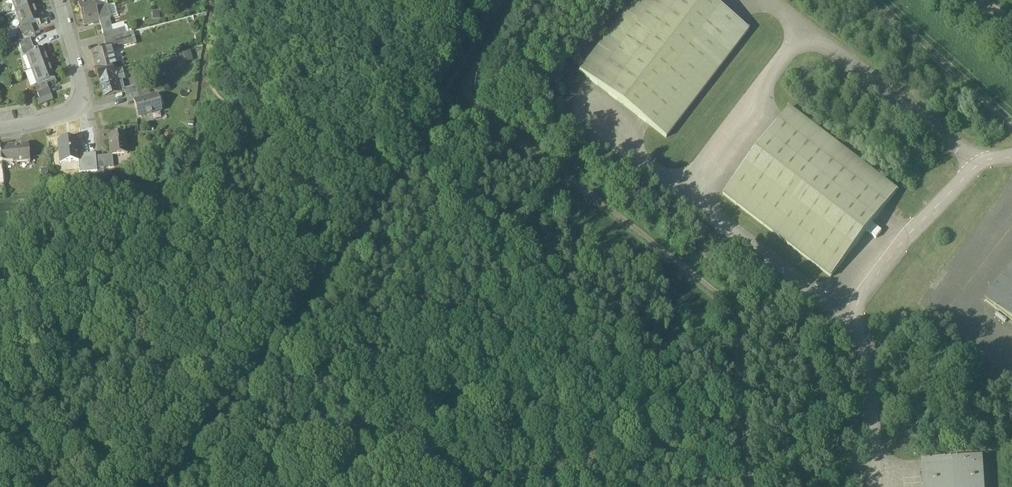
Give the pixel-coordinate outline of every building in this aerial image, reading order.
[(17,12),(34,6),(32,0),(12,0),(17,12)] [(78,1),(81,13),(96,9),(94,0),(83,0),(78,1)] [(96,9),(107,6),(108,6),(107,0),(94,0),(96,9)] [(669,136),(752,26),(717,0),(631,0),(579,69),(669,136)] [(34,6),(17,12),(22,27),(30,24),(39,20),(34,6)] [(107,6),(96,9),(100,21),(109,18),(111,18),(107,6)] [(96,9),(81,13),(84,25),(100,21),(96,9)] [(109,18),(100,21),(104,34),(113,31),(109,18)] [(22,27),(20,28),(22,35),(33,31),(30,24),(22,27)] [(104,34),(103,34),(105,40),(126,34),(124,28),(113,31),(104,34)] [(22,35),(24,41),(30,39),(35,37),(33,31),(22,35)] [(105,40),(104,40),(106,48),(111,47),(111,48),(128,43),(126,34),(105,40)] [(24,41),(19,43),(21,49),(32,45),(30,39),(24,41)] [(194,61),(192,49),(188,50),(187,44),(179,46),(182,64),(194,61)] [(32,45),(21,49),(24,56),(26,55),(35,51),(32,45)] [(106,48),(91,52),(96,70),(94,70),(95,76),(117,70),(111,48),(111,47),(106,48)] [(35,51),(26,55),(32,70),(50,64),(44,48),(35,51)] [(50,64),(32,70),(38,85),(46,82),(55,78),(50,64)] [(113,71),(98,75),(101,87),(116,83),(113,71)] [(116,83),(101,87),(104,97),(125,92),(124,89),(122,81),(116,83)] [(38,85),(35,86),(38,93),(49,89),(46,82),(38,85)] [(124,89),(125,92),(126,97),(138,94),(136,86),(124,89)] [(49,89),(38,93),(40,99),(51,96),(49,89)] [(138,94),(126,97),(128,104),(134,102),(139,100),(138,94)] [(139,100),(134,102),(138,118),(161,111),(157,95),(139,100)] [(40,99),(37,101),(39,105),(53,100),(51,96),(40,99)] [(724,193),(833,276),(867,231),(878,239),(885,230),(873,221),(900,187),(792,104),(724,193)] [(125,135),(109,136),(111,156),(128,154),(125,135)] [(76,139),(58,140),(59,163),(78,162),(76,139)] [(28,144),(14,145),(16,163),(30,162),(28,144)] [(0,147),(0,152),(1,162),(14,161),(12,146),(0,147)] [(104,156),(96,157),(97,169),(105,168),(104,156)] [(96,157),(88,158),(89,170),(97,169),(96,157)] [(989,229),(998,220),(990,213),(981,222),(989,229)] [(983,304),(1011,326),(1011,265),(983,304)] [(923,456),(925,486),(986,486),(984,453),(923,456)]
